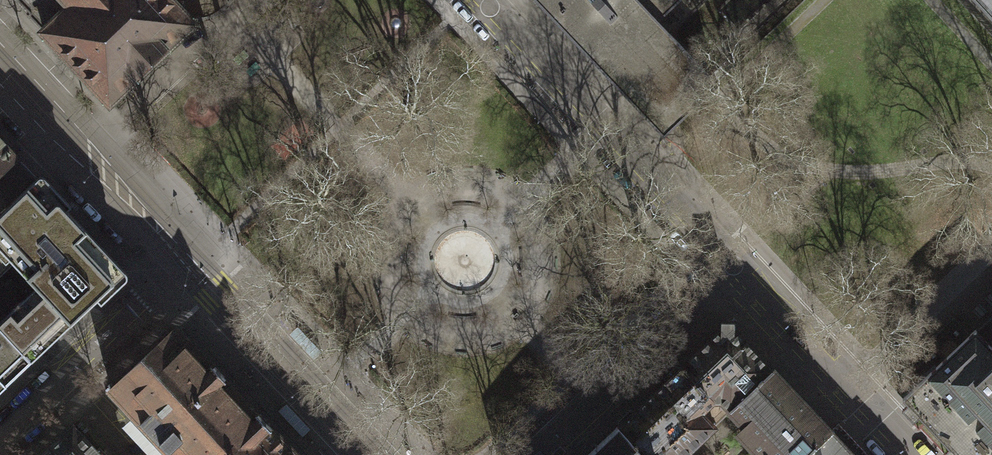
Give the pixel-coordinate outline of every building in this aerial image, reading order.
[(29,13),(27,15),(43,32),(71,7),(64,0),(17,0),(29,13)] [(43,32),(107,100),(109,102),(111,100),(130,83),(191,26),(193,24),(171,0),(64,0),(71,7),(43,32)] [(636,0),(535,0),(611,80),(663,136),(670,129),(718,84),(670,33),(668,34),(636,0)] [(668,34),(704,0),(636,0),(668,34)] [(991,16),(991,0),(977,0),(991,16)] [(0,137),(0,168),(15,153),(0,137)] [(950,319),(918,350),(933,366),(966,334),(950,319)] [(697,410),(710,425),(728,407),(769,368),(726,323),(683,366),(711,397),(697,410)] [(23,353),(0,327),(0,389),(31,360),(23,353)] [(973,328),(966,334),(933,366),(902,397),(955,454),(991,454),(991,348),(973,328)] [(172,454),(214,454),(257,414),(176,329),(111,390),(134,414),(172,454)] [(645,454),(677,454),(710,425),(697,410),(711,397),(683,366),(618,426),(645,454)] [(728,407),(742,421),(734,429),(759,454),(804,454),(829,431),(769,368),(728,407)] [(134,414),(121,426),(148,454),(172,454),(134,414)] [(214,454),(296,454),(257,414),(214,454)] [(68,425),(36,454),(37,454),(97,454),(68,425)] [(618,426),(587,454),(645,454),(618,426)] [(804,454),(852,454),(829,431),(804,454)]
